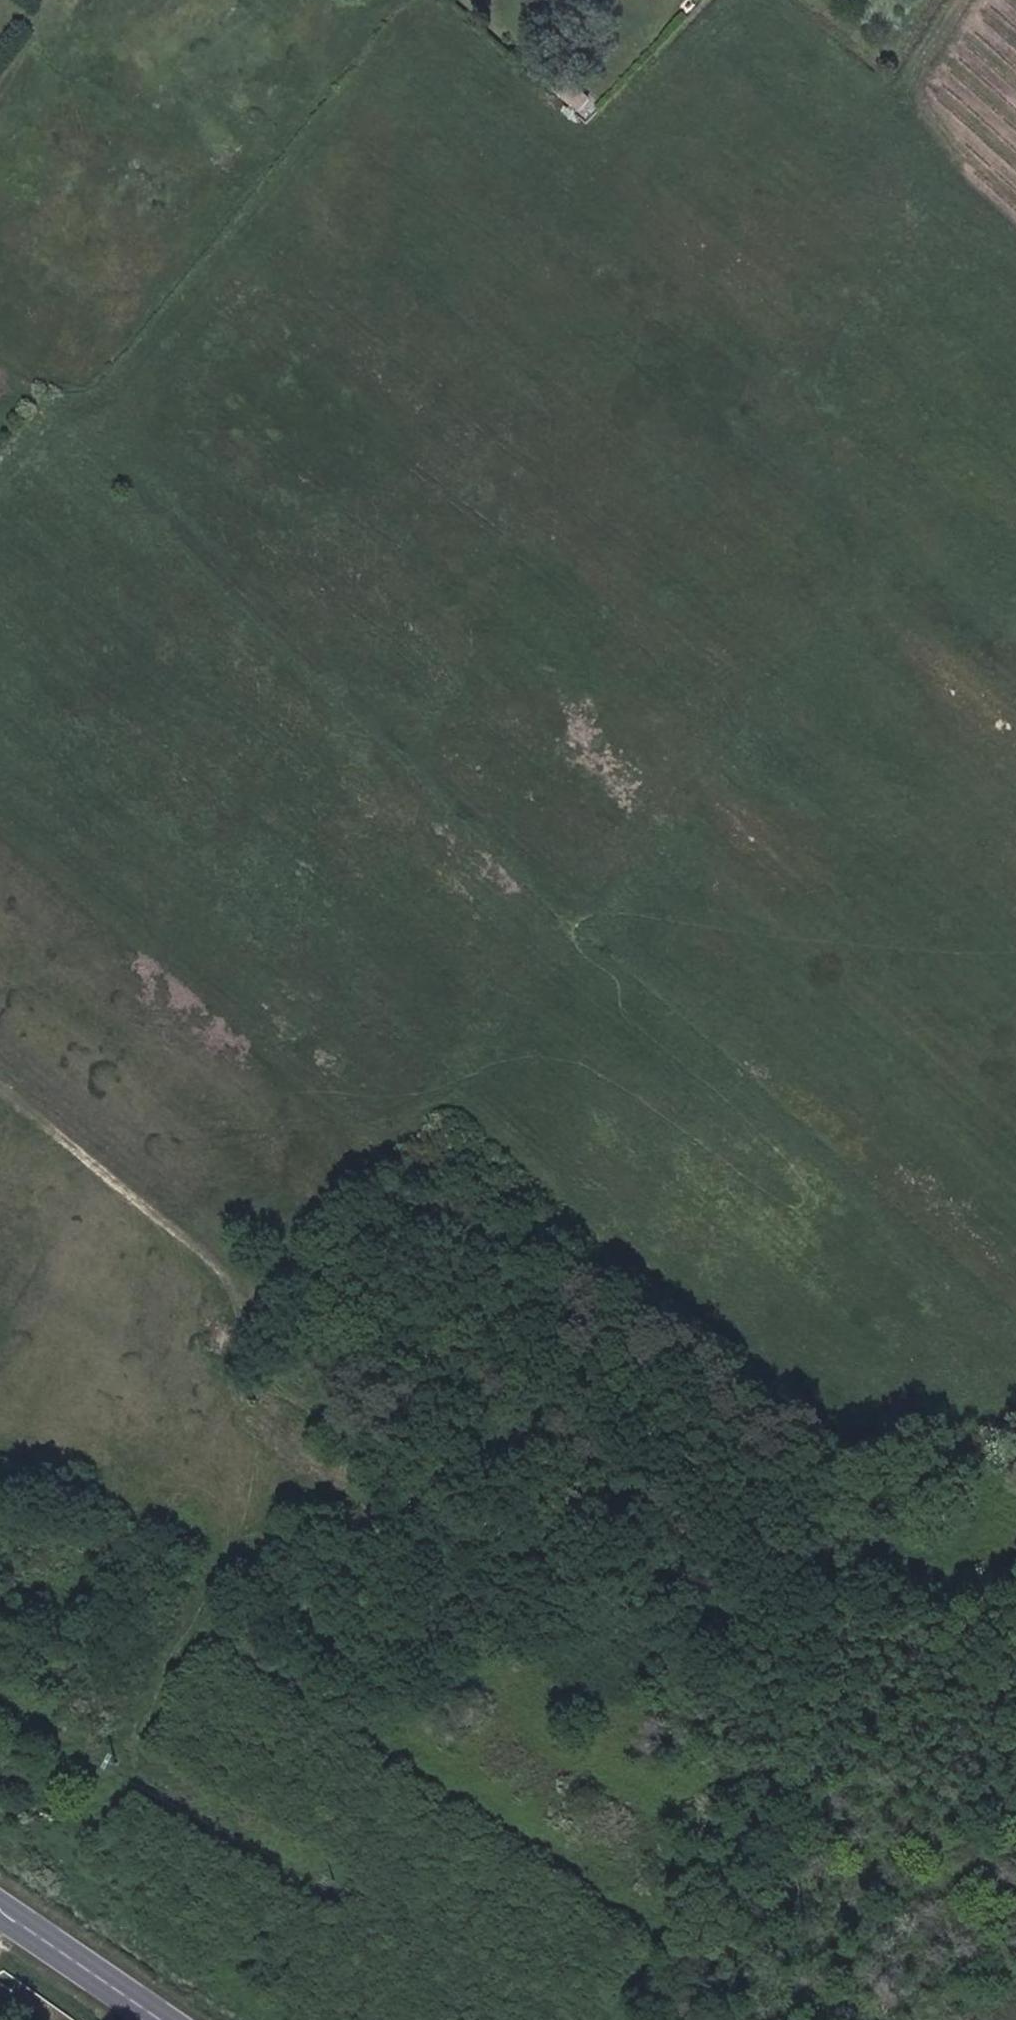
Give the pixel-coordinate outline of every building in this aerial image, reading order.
[(577,89),(568,99),(583,112),(592,101),(577,89)]
